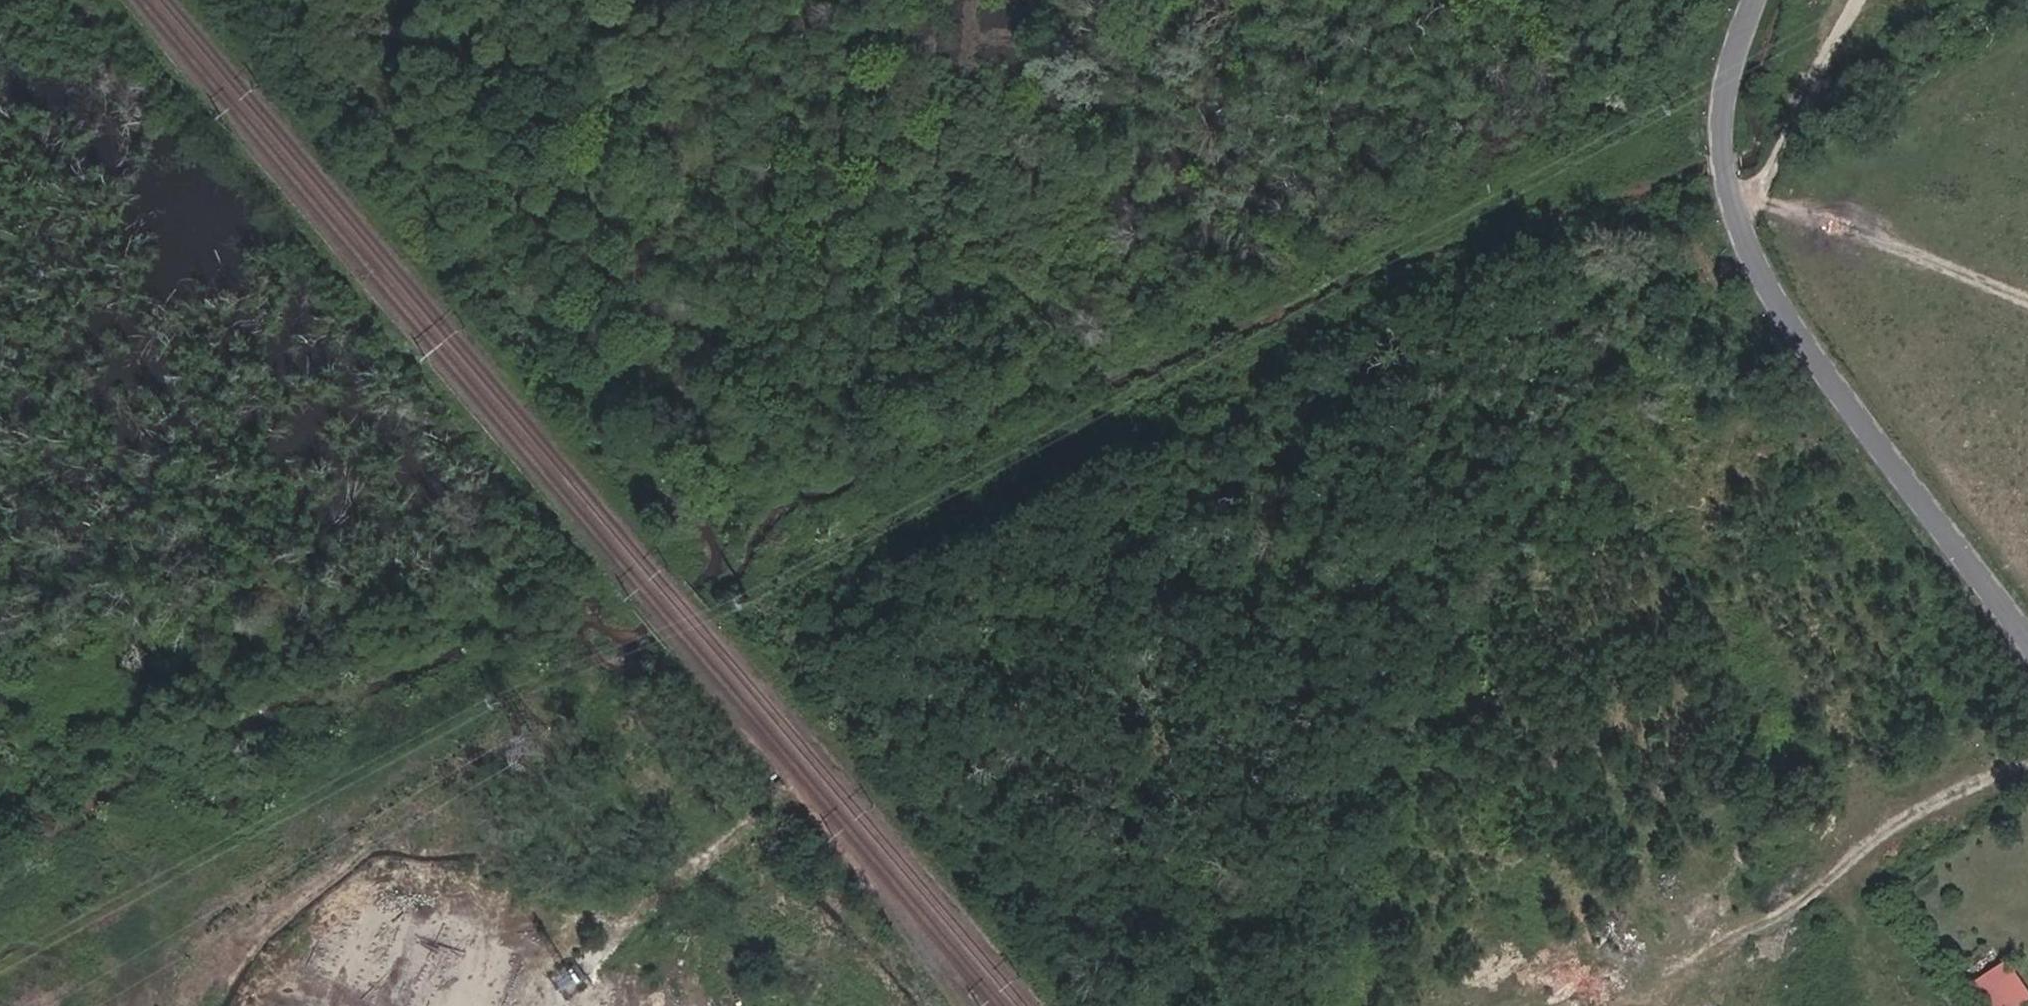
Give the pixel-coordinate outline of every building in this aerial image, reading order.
[(1977,979),(1994,1005),(2019,1005),(2027,1000),(2027,974),(2016,955),(1977,979)]
